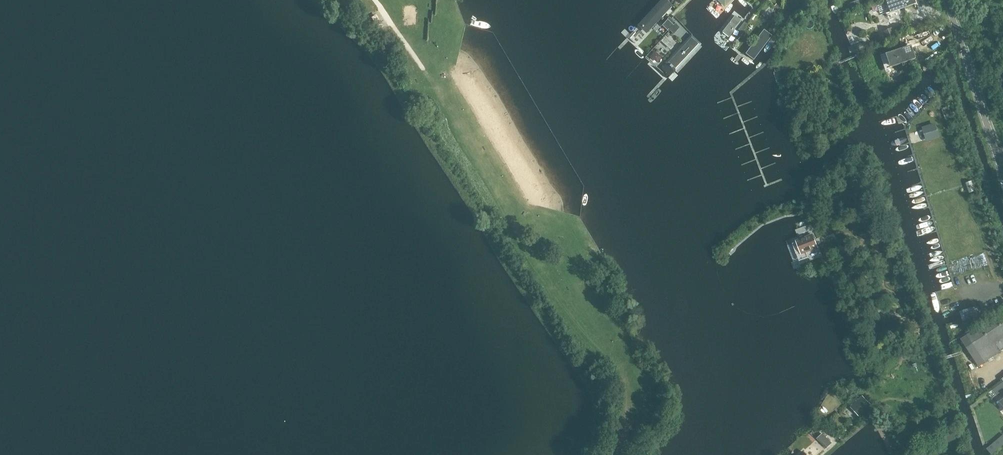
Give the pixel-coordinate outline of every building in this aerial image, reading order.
[(705,49),(741,2),(739,0),(691,0),(674,17),(705,49)] [(886,14),(915,4),(913,0),(881,0),(883,5),(878,6),(881,16),(886,14)] [(666,1),(641,27),(649,35),(674,9),(666,1)] [(760,11),(766,17),(772,10),(767,5),(760,11)] [(376,14),(372,18),(379,29),(384,26),(376,14)] [(669,18),(662,26),(668,32),(669,30),(675,24),(669,18)] [(720,38),(728,45),(744,25),(735,18),(720,38)] [(676,23),(675,24),(669,30),(674,34),(680,28),(676,23)] [(886,40),(895,36),(891,28),(883,32),(886,40)] [(754,60),(770,40),(762,34),(747,54),(754,60)] [(676,70),(697,48),(689,39),(667,62),(676,70)] [(891,67),(915,60),(910,46),(886,54),(891,67)] [(947,120),(953,118),(949,106),(943,108),(947,120)] [(924,129),(927,140),(938,137),(935,125),(924,129)] [(802,253),(817,248),(813,236),(797,242),(802,253)] [(995,359),(994,356),(1002,350),(1002,312),(961,340),(978,366),(989,360),(990,362),(995,359)] [(859,416),(871,405),(863,396),(859,400),(857,397),(850,404),(852,406),(851,407),(859,416)] [(826,447),(831,443),(823,434),(818,439),(826,447)] [(994,445),(998,449),(1002,445),(1002,437),(994,445)]
